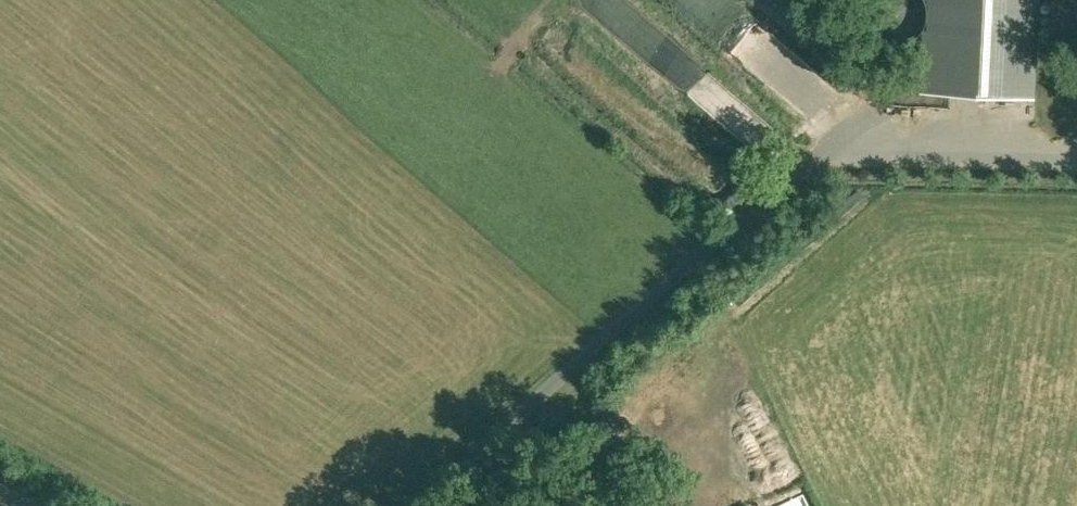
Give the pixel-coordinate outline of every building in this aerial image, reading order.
[(734,0),(680,0),(763,65),(783,38),(734,0)] [(928,7),(927,2),(926,0),(865,0),(864,2),(863,7),(863,12),(863,17),(864,22),(866,27),(869,31),(872,35),(876,39),(881,41),(886,43),(890,44),(896,45),(901,44),(906,43),(910,41),(915,39),(919,35),(922,31),(925,27),(927,22),(928,17),(928,12),(928,7)] [(926,91),(1033,97),(1037,0),(931,0),(926,91)]
